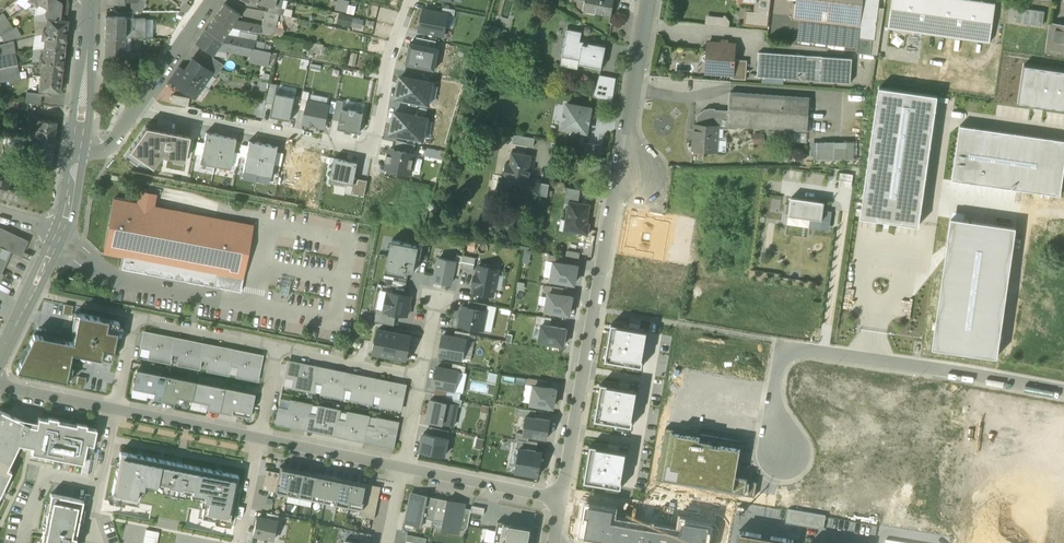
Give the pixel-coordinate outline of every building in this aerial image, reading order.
[(32,3),(36,6),(38,3),(47,8),(52,0),(33,0),(32,3)] [(45,13),(45,16),(46,18),(47,19),(47,18),(60,20),(62,6),(62,5),(61,3),(60,1),(61,1),(60,0),(60,1),(58,0),(52,0),(47,8),(45,13)] [(142,11),(147,0),(130,0),(130,11),(142,11)] [(347,13),(349,4),(349,1),(345,0),(337,0),(335,10),(347,13)] [(611,16),(614,0),(588,0),(586,11),(611,16)] [(769,0),(757,0),(757,1),(758,2),(758,3),(756,3),(756,2),(755,2),(754,12),(768,13),(769,0)] [(802,17),(859,24),(860,24),(862,0),(796,0),(795,16),(802,17)] [(860,24),(859,24),(858,38),(872,40),(877,0),(862,0),(860,24)] [(970,0),(891,0),(887,28),(989,42),(995,4),(970,0)] [(191,6),(186,3),(185,2),(179,11),(187,12),(191,6)] [(26,7),(34,16),(45,13),(47,8),(38,3),(36,6),(32,3),(26,7)] [(216,16),(231,27),(236,20),(240,15),(224,4),(216,16)] [(349,4),(347,13),(346,13),(354,15),(357,6),(349,4)] [(282,8),(268,5),(267,11),(284,15),(285,9),(282,8)] [(443,7),(441,14),(448,15),(454,16),(456,10),(443,7)] [(1015,22),(1042,26),(1044,11),(1018,8),(1015,22)] [(293,11),(285,9),(284,15),(291,17),(293,11)] [(441,14),(423,10),(419,31),(444,36),(445,28),(448,15),(441,14)] [(752,20),(753,12),(746,11),(745,25),(763,27),(761,24),(755,23),(752,20)] [(261,33),(275,36),(276,29),(279,15),(265,12),(263,26),(261,33)] [(763,27),(766,27),(768,13),(754,12),(753,12),(752,20),(755,23),(761,24),(763,27)] [(47,22),(47,19),(46,18),(45,16),(45,13),(34,16),(34,17),(34,20),(43,21),(47,22)] [(337,24),(351,27),(351,26),(353,17),(354,16),(340,13),(337,24)] [(453,29),(456,16),(454,16),(448,15),(445,28),(453,29)] [(105,37),(124,37),(125,18),(125,17),(105,16),(105,37)] [(205,30),(221,41),(226,34),(231,27),(216,16),(205,30)] [(708,16),(707,25),(728,27),(729,22),(725,16),(723,18),(708,16)] [(364,20),(353,17),(351,26),(361,29),(364,20)] [(858,38),(859,24),(802,17),(800,37),(845,42),(845,40),(857,42),(858,38)] [(43,26),(42,34),(65,37),(67,20),(60,20),(47,18),(47,19),(47,22),(46,26),(43,26)] [(145,18),(125,18),(124,37),(131,38),(131,37),(144,38),(145,19),(145,18)] [(152,39),(153,19),(145,19),(144,38),(152,39)] [(12,29),(6,20),(0,24),(0,35),(12,29)] [(42,34),(43,26),(43,21),(34,20),(35,35),(42,34)] [(263,26),(236,20),(231,27),(241,29),(261,33),(263,26)] [(1059,24),(1055,27),(1054,33),(1052,52),(1063,53),(1063,25),(1059,24)] [(3,44),(12,42),(22,39),(17,26),(12,29),(0,35),(0,36),(3,44)] [(240,31),(241,29),(231,27),(226,34),(239,37),(240,31)] [(275,36),(282,37),(284,30),(276,29),(275,36)] [(212,54),(216,48),(221,41),(205,30),(196,43),(212,54)] [(566,36),(580,39),(581,32),(567,30),(566,36)] [(258,35),(240,31),(239,37),(257,41),(258,35)] [(1045,51),(1052,52),(1054,33),(1048,32),(1045,51)] [(45,40),(44,48),(64,50),(65,37),(42,34),(41,39),(45,40)] [(239,37),(226,34),(221,41),(254,48),(264,51),(266,43),(257,41),(239,37)] [(562,57),(580,60),(583,43),(579,42),(580,39),(566,36),(562,57)] [(124,52),(124,37),(105,37),(104,57),(123,58),(124,58),(124,52)] [(417,38),(415,44),(435,48),(436,42),(417,38)] [(858,53),(870,54),(872,40),(858,38),(857,42),(856,51),(858,53)] [(227,51),(252,56),(254,48),(221,41),(216,48),(227,51)] [(15,53),(12,42),(3,44),(0,45),(0,56),(15,53)] [(732,75),(733,75),(734,60),(735,44),(708,42),(707,54),(705,54),(702,56),(702,58),(704,61),(707,61),(706,62),(719,63),(719,74),(732,75)] [(439,49),(435,48),(415,44),(410,43),(406,64),(434,70),(439,49)] [(586,61),(588,44),(583,43),(580,60),(586,61)] [(585,65),(602,67),(605,47),(588,44),(586,61),(585,65)] [(39,56),(39,61),(62,64),(64,50),(44,48),(43,56),(39,56)] [(216,48),(212,54),(214,56),(225,58),(227,51),(216,48)] [(264,51),(254,48),(252,56),(251,61),(268,65),(271,52),(264,51)] [(123,62),(141,63),(141,53),(131,53),(124,52),(124,58),(123,58),(123,62)] [(784,78),(850,83),(852,59),(759,52),(757,77),(762,77),(784,78)] [(17,66),(15,53),(0,56),(0,69),(17,66)] [(211,56),(207,62),(218,69),(220,70),(224,65),(211,56)] [(580,60),(562,57),(561,66),(578,69),(580,60)] [(188,66),(184,71),(184,72),(203,85),(211,73),(212,73),(204,67),(193,59),(188,66)] [(732,79),(746,80),(747,60),(734,60),(733,75),(732,75),(732,79)] [(39,61),(38,66),(41,67),(41,69),(40,75),(61,77),(62,64),(39,61)] [(216,76),(220,70),(218,69),(207,62),(204,67),(212,73),(211,73),(216,76)] [(719,63),(706,62),(705,73),(719,74),(719,63)] [(1018,104),(1063,111),(1063,71),(1024,65),(1018,104)] [(17,66),(0,69),(0,82),(20,79),(17,66)] [(195,97),(203,85),(184,72),(184,71),(179,68),(170,81),(194,98),(195,97)] [(479,77),(492,81),(494,73),(481,70),(479,77)] [(203,85),(208,89),(217,77),(216,76),(211,73),(203,85)] [(414,73),(413,79),(426,82),(427,75),(414,73)] [(973,74),(973,91),(986,91),(986,74),(973,74)] [(59,92),(61,77),(40,75),(39,90),(42,90),(41,93),(42,94),(50,95),(50,91),(59,92)] [(616,78),(599,75),(593,96),(612,102),(616,78)] [(413,79),(401,77),(396,98),(409,100),(428,104),(429,105),(433,83),(426,82),(413,79)] [(266,102),(273,104),(275,93),(276,93),(278,85),(270,83),(266,102)] [(208,89),(203,85),(195,97),(201,101),(209,90),(208,89)] [(860,217),(884,220),(890,221),(919,225),(937,95),(879,87),(860,217)] [(299,109),(306,110),(308,102),(310,91),(303,90),(299,109)] [(25,102),(40,104),(42,94),(41,93),(26,92),(25,102)] [(728,125),(807,131),(810,98),(730,92),(729,111),(728,125)] [(276,93),(275,93),(273,104),(270,117),(290,121),(295,97),(276,93)] [(172,94),(171,103),(188,106),(189,98),(172,94)] [(409,100),(406,113),(425,117),(428,104),(409,100)] [(333,120),(339,121),(342,109),(343,102),(337,101),(333,120)] [(329,106),(308,102),(306,110),(303,123),(310,124),(309,126),(316,127),(316,126),(325,127),(329,106)] [(567,104),(563,128),(586,132),(590,108),(567,104)] [(352,131),(359,133),(363,113),(356,112),(356,110),(349,109),(349,110),(342,109),(339,121),(338,128),(345,130),(345,131),(352,133),(352,131)] [(718,126),(718,129),(723,129),(728,129),(728,125),(729,111),(705,110),(698,116),(697,124),(718,126)] [(428,119),(395,112),(391,133),(401,135),(414,138),(423,140),(428,119)] [(150,117),(164,121),(165,117),(151,113),(150,117)] [(32,162),(50,164),(55,121),(37,119),(32,162)] [(716,151),(717,136),(718,129),(718,126),(697,124),(694,124),(693,147),(704,148),(704,151),(716,152),(716,151)] [(1063,168),(1063,141),(959,125),(952,180),(1060,195),(1063,168)] [(153,168),(162,155),(157,154),(151,163),(145,159),(146,158),(133,149),(146,130),(186,138),(183,154),(168,151),(167,156),(184,159),(189,137),(156,130),(156,129),(145,127),(124,156),(136,164),(140,159),(153,168)] [(167,156),(168,151),(183,154),(186,138),(146,130),(133,149),(146,158),(145,159),(151,163),(157,154),(162,155),(167,156)] [(201,156),(200,158),(206,159),(205,163),(214,165),(220,135),(205,132),(203,143),(201,156)] [(236,138),(220,135),(214,165),(229,168),(230,164),(233,152),(236,138)] [(400,142),(413,145),(414,138),(401,135),(400,142)] [(534,138),(520,136),(519,144),(533,147),(534,138)] [(725,137),(722,137),(717,136),(716,151),(726,152),(727,139),(725,137)] [(201,156),(203,143),(197,141),(194,154),(201,156)] [(242,171),(257,174),(263,144),(248,141),(247,146),(245,158),(242,171)] [(396,141),(394,150),(414,154),(415,145),(413,145),(400,142),(396,141)] [(854,159),(854,142),(816,143),(817,160),(854,159)] [(587,143),(585,156),(598,158),(600,145),(587,143)] [(241,144),(239,153),(238,157),(245,158),(247,146),(241,144)] [(278,147),(263,144),(257,174),(272,177),(275,165),(277,152),(278,147)] [(704,148),(693,147),(693,159),(703,160),(704,151),(704,148)] [(394,150),(389,149),(388,155),(387,154),(385,162),(387,162),(385,168),(411,174),(415,154),(414,154),(394,150)] [(315,185),(316,179),(320,160),(321,156),(291,150),(290,154),(288,167),(285,179),(315,185)] [(237,166),(238,157),(239,153),(233,152),(230,164),(237,166)] [(281,166),(284,153),(277,152),(275,165),(281,166)] [(505,189),(548,196),(550,184),(528,180),(528,175),(529,175),(530,171),(529,171),(532,156),(511,152),(509,163),(506,163),(503,177),(507,178),(505,189)] [(284,153),(281,166),(288,167),(290,154),(284,153)] [(334,158),(330,180),(347,183),(353,184),(355,178),(358,163),(334,158)] [(327,161),(320,160),(316,179),(323,180),(327,161)] [(840,173),(838,186),(851,188),(853,175),(840,173)] [(27,203),(32,185),(0,177),(0,196),(27,203)] [(365,196),(367,181),(355,178),(353,184),(352,193),(365,196)] [(569,201),(578,202),(581,189),(571,187),(569,201)] [(114,199),(103,252),(124,256),(204,272),(205,271),(216,273),(216,274),(242,279),(253,226),(154,207),(149,206),(152,194),(140,191),(137,204),(114,199)] [(824,202),(791,197),(789,215),(810,218),(822,220),(823,210),(824,202)] [(561,230),(588,235),(590,223),(587,223),(590,205),(578,202),(569,201),(566,219),(562,219),(561,230)] [(374,220),(376,210),(377,207),(364,204),(362,217),(374,220)] [(810,218),(809,227),(829,230),(832,211),(823,210),(822,220),(810,218)] [(952,211),(951,218),(964,220),(965,213),(952,211)] [(646,219),(630,216),(625,247),(653,252),(664,253),(669,223),(654,220),(654,218),(646,217),(646,219)] [(1016,227),(964,220),(951,218),(932,348),(997,357),(1016,227)] [(11,252),(21,256),(28,241),(0,227),(0,247),(11,252)] [(391,241),(385,273),(395,275),(408,278),(409,271),(414,272),(416,258),(421,258),(423,247),(391,241)] [(476,242),(468,241),(467,251),(474,252),(476,242)] [(4,274),(2,273),(11,252),(0,247),(0,282),(4,274)] [(566,257),(579,259),(580,252),(567,250),(566,257)] [(664,253),(653,252),(652,260),(662,262),(664,253)] [(549,254),(548,261),(554,262),(567,264),(568,258),(549,254)] [(463,256),(457,255),(453,274),(459,275),(460,268),(463,256)] [(463,255),(463,256),(460,268),(473,271),(476,258),(463,255)] [(213,286),(216,274),(216,273),(205,271),(204,272),(124,256),(121,269),(213,286)] [(455,261),(439,258),(434,281),(451,284),(453,274),(455,261)] [(544,276),(552,277),(554,262),(548,261),(546,260),(544,276)] [(567,264),(554,262),(552,277),(551,280),(574,284),(577,266),(567,264)] [(475,284),(473,292),(493,296),(494,289),(497,274),(498,269),(479,265),(477,276),(475,275),(473,284),(475,284)] [(216,274),(213,286),(229,289),(242,281),(242,279),(216,274)] [(503,291),(506,276),(497,274),(494,289),(503,291)] [(394,279),(388,277),(386,285),(406,288),(407,282),(394,279)] [(242,281),(229,289),(240,291),(242,281)] [(525,283),(518,282),(516,289),(523,290),(525,283)] [(545,285),(544,292),(549,293),(563,295),(564,289),(545,285)] [(388,291),(384,310),(384,311),(397,313),(408,315),(411,296),(388,291)] [(563,295),(549,293),(546,310),(568,315),(572,297),(563,295)] [(469,301),(467,307),(487,311),(488,305),(469,301)] [(487,311),(483,330),(492,331),(496,307),(488,305),(487,311)] [(64,306),(62,313),(71,315),(73,308),(64,306)] [(483,330),(487,311),(467,307),(463,306),(459,325),(483,330)] [(384,311),(384,310),(378,309),(375,321),(394,325),(397,313),(384,311)] [(33,334),(16,371),(29,374),(29,372),(44,375),(44,377),(65,381),(69,365),(71,353),(80,354),(100,358),(100,357),(101,357),(100,359),(111,361),(119,322),(78,314),(75,329),(73,338),(72,342),(63,340),(63,341),(43,337),(43,336),(33,334)] [(537,316),(535,323),(542,324),(550,326),(552,318),(537,316)] [(550,326),(542,324),(539,341),(563,346),(566,329),(550,326)] [(629,327),(611,324),(605,360),(642,367),(648,330),(640,329),(629,327)] [(406,359),(411,336),(378,329),(373,352),(406,359)] [(469,340),(470,334),(455,331),(454,337),(466,340),(469,340)] [(150,349),(148,359),(169,363),(171,353),(170,353),(174,338),(144,332),(141,347),(150,349)] [(454,337),(443,335),(439,354),(462,359),(466,340),(454,337)] [(203,344),(174,338),(170,353),(171,353),(180,355),(178,365),(198,369),(200,359),(203,344)] [(466,340),(462,359),(470,360),(474,341),(469,340),(466,340)] [(229,365),(232,350),(203,344),(200,359),(209,361),(207,370),(228,375),(230,365),(229,365)] [(229,365),(230,365),(238,367),(236,376),(257,380),(262,356),(232,350),(229,365)] [(293,388),(313,392),(315,382),(318,367),(288,361),(285,376),(295,378),(293,388)] [(453,364),(451,370),(458,371),(464,373),(466,366),(453,364)] [(342,398),(344,388),(347,373),(318,367),(315,382),(324,384),(322,394),(342,398)] [(454,390),(458,371),(451,370),(437,367),(433,386),(454,390)] [(166,376),(136,370),(133,388),(148,391),(155,393),(153,398),(161,400),(166,376)] [(467,373),(464,373),(458,371),(454,390),(454,391),(461,393),(463,393),(467,373)] [(494,382),(496,373),(489,371),(487,380),(494,382)] [(376,379),(347,373),(344,388),(353,390),(351,399),(372,404),(374,394),(373,394),(376,379)] [(195,381),(166,376),(161,400),(175,403),(176,398),(191,401),(191,400),(195,382),(195,381)] [(283,386),(293,388),(295,378),(285,376),(283,386)] [(527,384),(529,378),(517,376),(515,383),(525,385),(525,384),(527,384)] [(529,378),(527,384),(534,385),(546,388),(547,381),(529,378)] [(406,385),(376,379),(373,394),(374,394),(382,396),(380,405),(401,409),(406,385)] [(469,389),(486,393),(489,384),(471,380),(469,389)] [(191,400),(207,403),(209,395),(222,398),(224,388),(195,382),(191,400)] [(315,382),(313,392),(322,394),(324,384),(315,382)] [(618,386),(601,383),(594,420),(631,426),(638,390),(629,388),(618,386)] [(531,403),(534,385),(527,384),(525,384),(525,385),(523,401),(531,403)] [(546,388),(534,385),(531,403),(553,407),(556,389),(546,388)] [(222,398),(220,412),(232,414),(233,409),(250,413),(254,393),(224,387),(224,388),(222,398)] [(148,391),(133,388),(131,397),(146,400),(148,391)] [(344,388),(342,398),(351,399),(353,390),(344,388)] [(443,396),(451,397),(453,391),(440,389),(439,395),(443,396)] [(374,394),(372,404),(380,405),(382,396),(374,394)] [(220,412),(222,398),(209,395),(207,403),(206,409),(220,412)] [(443,396),(442,402),(447,403),(458,405),(458,406),(461,407),(462,400),(459,399),(453,398),(451,397),(443,396)] [(288,410),(290,401),(280,399),(278,408),(288,410)] [(430,400),(428,412),(432,413),(430,420),(442,423),(447,403),(442,402),(430,400)] [(308,414),(309,414),(311,405),(290,401),(288,410),(278,408),(275,423),(305,429),(308,414)] [(458,405),(447,403),(442,423),(454,425),(458,406),(458,405)] [(317,416),(319,406),(311,405),(309,414),(317,416)] [(308,414),(305,429),(334,435),(337,420),(338,420),(340,410),(319,406),(317,416),(309,414),(308,414)] [(517,408),(516,415),(526,416),(535,418),(537,411),(517,408)] [(86,427),(75,425),(58,421),(47,419),(38,417),(36,426),(28,424),(0,410),(0,484),(4,486),(11,471),(7,469),(19,444),(32,447),(31,453),(83,463),(87,444),(93,445),(96,429),(86,427)] [(348,412),(340,410),(338,420),(347,422),(348,412)] [(337,420),(334,435),(364,441),(367,426),(369,416),(348,412),(347,422),(338,420),(337,420)] [(376,428),(378,418),(369,416),(367,426),(376,428)] [(535,418),(526,416),(523,433),(529,435),(547,438),(550,420),(535,418)] [(367,426),(364,441),(393,447),(398,422),(378,418),(376,428),(367,426)] [(430,427),(429,434),(448,438),(449,431),(430,427)] [(739,475),(736,474),(736,476),(747,478),(745,492),(663,478),(671,432),(677,432),(689,434),(689,432),(666,428),(657,480),(754,497),(757,481),(748,480),(749,476),(739,475)] [(516,432),(515,439),(518,440),(528,441),(529,435),(523,433),(516,432)] [(747,478),(736,476),(734,488),(679,478),(682,466),(671,465),(677,432),(671,432),(663,478),(745,492),(747,478)] [(689,434),(677,432),(671,465),(682,466),(679,478),(734,488),(736,476),(736,474),(740,448),(721,444),(721,445),(719,454),(709,452),(711,444),(711,440),(699,438),(700,436),(689,434)] [(444,456),(448,438),(429,434),(423,433),(420,451),(444,456)] [(711,440),(711,444),(721,445),(721,444),(740,448),(736,474),(739,475),(744,444),(741,444),(700,436),(699,438),(711,440)] [(538,443),(528,441),(518,440),(517,448),(519,448),(527,449),(527,448),(536,450),(538,443)] [(719,454),(721,445),(711,444),(709,452),(719,454)] [(608,448),(590,445),(584,482),(621,488),(627,451),(619,450),(608,448)] [(516,464),(515,471),(539,476),(540,469),(542,469),(544,459),(542,458),(543,452),(536,451),(536,450),(527,448),(527,449),(519,448),(518,456),(515,455),(514,463),(516,464)] [(156,486),(156,485),(161,460),(120,451),(118,460),(119,460),(118,466),(117,466),(111,495),(124,497),(124,500),(137,503),(139,492),(143,493),(145,483),(156,486)] [(90,459),(84,458),(81,474),(87,475),(90,459)] [(197,467),(161,460),(156,485),(164,486),(163,491),(183,495),(184,490),(191,492),(197,467)] [(288,494),(293,469),(280,466),(279,472),(277,479),(276,485),(275,492),(288,494)] [(238,475),(197,467),(191,492),(191,493),(202,495),(200,505),(204,505),(202,516),(215,519),(216,516),(229,518),(235,489),(234,489),(235,483),(236,483),(238,475)] [(293,469),(288,494),(300,497),(306,471),(293,469)] [(264,476),(277,479),(279,472),(266,470),(264,476)] [(636,487),(644,489),(647,472),(639,470),(636,487)] [(306,471),(300,497),(313,499),(318,474),(306,471)] [(318,474),(313,499),(325,502),(330,476),(318,474)] [(263,483),(276,485),(277,479),(264,476),(263,483)] [(330,476),(325,502),(337,504),(342,479),(330,476)] [(342,479),(337,504),(349,507),(355,481),(342,479)] [(355,481),(349,507),(362,509),(364,503),(365,497),(367,490),(368,484),(355,481)] [(276,485),(263,483),(261,489),(275,492),(276,485)] [(368,484),(367,490),(380,493),(381,486),(368,484)] [(378,499),(380,493),(367,490),(365,497),(378,499)] [(423,518),(428,496),(412,493),(406,523),(422,526),(423,518)] [(51,494),(40,542),(74,542),(83,500),(51,494)] [(299,503),(300,497),(288,494),(287,500),(299,503)] [(423,518),(433,520),(438,498),(428,496),(423,518)] [(300,497),(299,503),(311,505),(313,499),(300,497)] [(377,506),(378,499),(365,497),(364,503),(377,506)] [(448,500),(438,498),(433,520),(443,522),(448,500)] [(465,504),(448,500),(443,522),(442,530),(459,533),(460,527),(464,508),(465,504)] [(713,523),(680,518),(678,529),(614,518),(616,507),(584,501),(578,536),(606,541),(606,542),(709,542),(713,523)] [(376,512),(377,506),(364,503),(362,509),(376,512)] [(471,509),(471,512),(483,515),(485,508),(472,505),(471,509)] [(464,508),(460,527),(467,528),(468,525),(469,519),(471,512),(471,509),(464,508)] [(374,519),(376,512),(362,509),(361,516),(374,519)] [(786,522),(804,526),(807,512),(788,509),(786,522)] [(826,516),(807,512),(804,526),(823,529),(826,516)] [(266,513),(265,519),(278,521),(279,515),(266,513)] [(265,519),(257,517),(253,535),(274,539),(278,521),(265,519)] [(532,527),(498,521),(496,531),(494,542),(529,542),(532,527)] [(486,529),(484,541),(494,542),(496,531),(486,529)] [(159,532),(146,530),(145,536),(157,538),(159,532)] [(368,542),(369,542),(371,534),(352,530),(351,537),(360,539),(360,541),(368,542)] [(737,542),(793,542),(793,540),(771,536),(771,539),(761,537),(761,535),(739,531),(737,542)] [(406,541),(418,542),(426,542),(427,538),(407,534),(406,541)]
